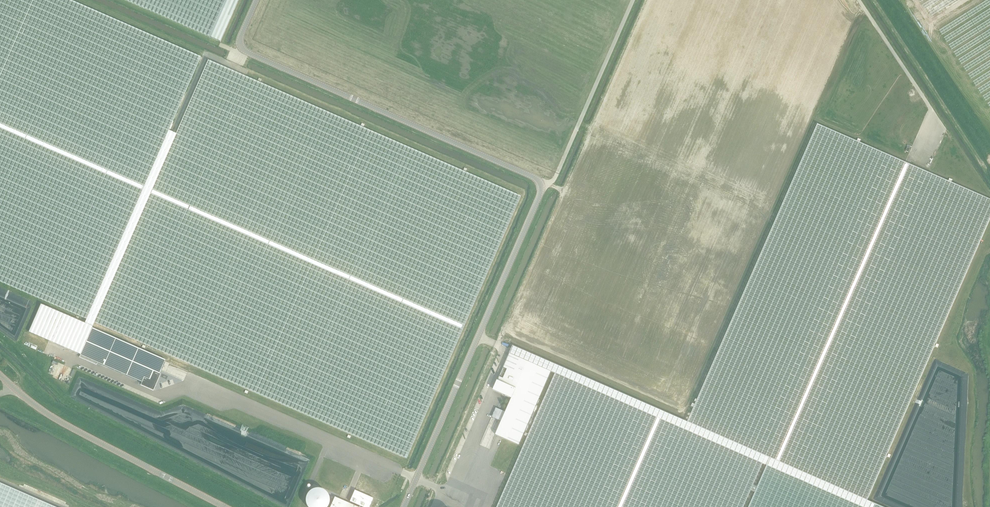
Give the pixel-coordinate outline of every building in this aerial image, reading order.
[(176,134),(169,131),(201,58),(69,0),(0,0),(0,282),(87,319),(94,322),(176,134)] [(221,42),(221,41),(239,0),(125,0),(221,42)] [(521,197),(208,61),(176,134),(94,322),(116,332),(407,459),(521,197)] [(497,506),(744,506),(762,464),(767,466),(749,506),(882,506),(867,500),(989,219),(989,200),(818,125),(688,422),(513,346),(498,382),(499,382),(495,390),(504,394),(504,395),(512,399),(506,412),(496,408),(492,417),(502,422),(496,435),(519,445),(551,372),(556,374),(497,506)] [(94,322),(87,319),(85,323),(41,304),(29,332),(81,355),(79,357),(97,365),(97,363),(142,383),(141,385),(153,391),(161,374),(160,374),(166,360),(114,338),(116,332),(94,322)] [(0,483),(0,506),(55,506),(0,483)] [(321,489),(320,489),(319,489),(318,489),(317,489),(316,489),(315,489),(314,489),(313,489),(313,490),(312,490),(311,491),(310,491),(309,492),(308,493),(308,494),(307,494),(307,495),(307,496),(306,496),(306,497),(306,498),(306,499),(305,500),(305,501),(306,502),(306,503),(306,504),(306,505),(307,506),(328,506),(329,505),(329,504),(329,503),(330,502),(330,501),(330,500),(330,499),(329,498),(329,497),(329,496),(328,495),(328,494),(327,493),(326,492),(325,491),(324,491),(324,490),(323,490),(322,490),(322,489),(321,489)] [(350,502),(362,506),(370,506),(373,498),(355,490),(350,502)] [(335,497),(330,506),(357,506),(335,497)]
